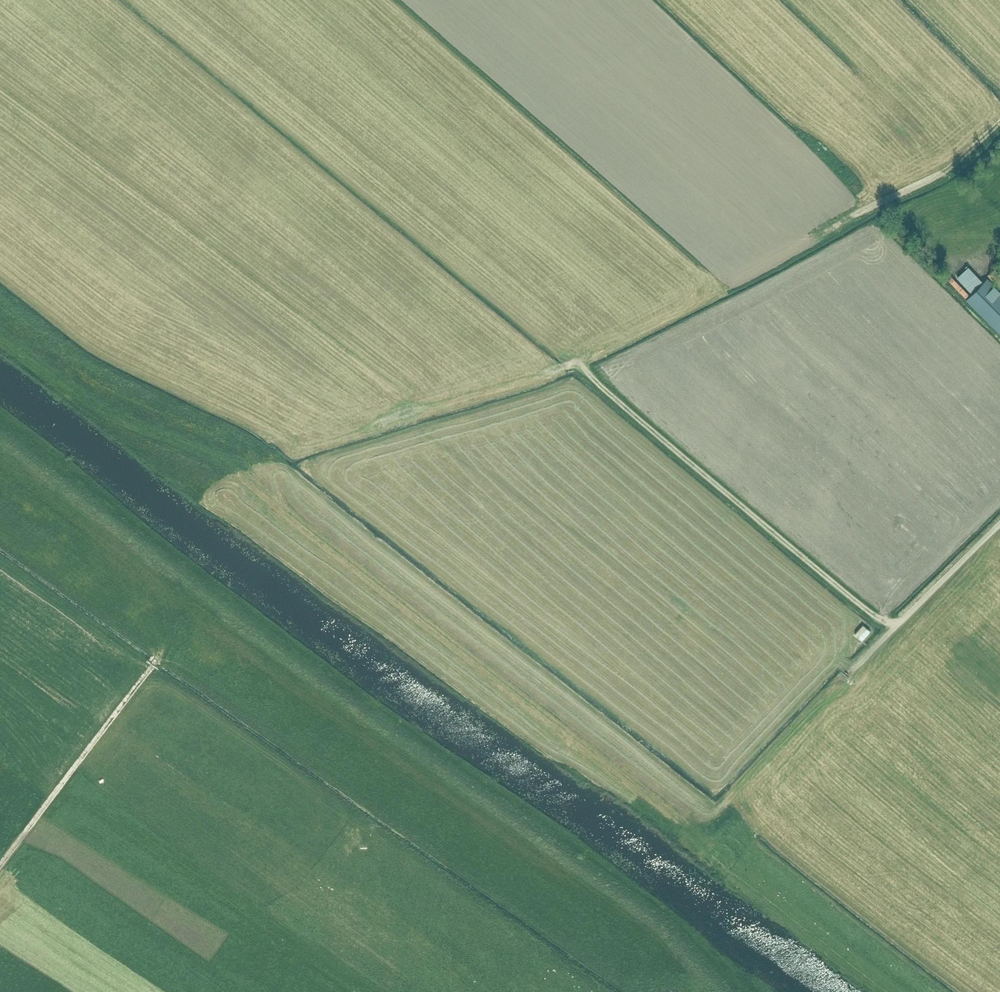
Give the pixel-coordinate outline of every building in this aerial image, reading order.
[(987,277),(966,298),(999,332),(999,291),(987,277)] [(838,624),(829,638),(839,644),(848,631),(838,624)]
